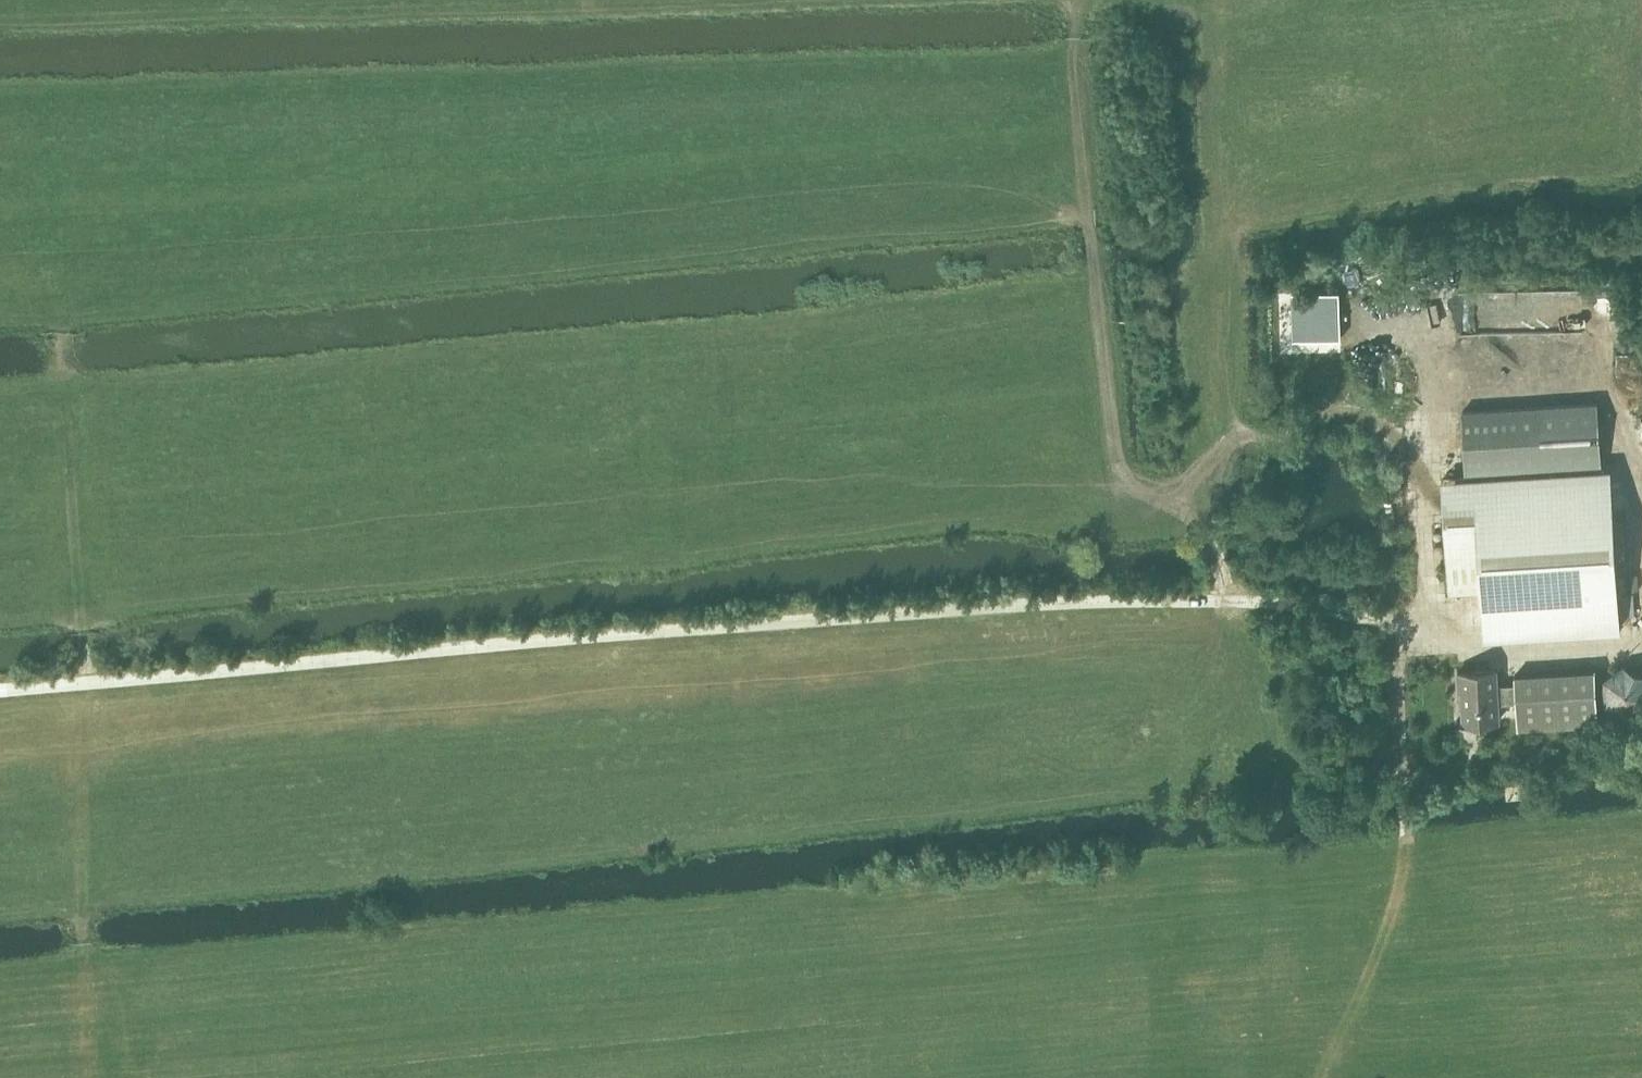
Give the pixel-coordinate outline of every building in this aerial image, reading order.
[(1340,338),(1339,291),(1292,293),(1294,340),(1340,338)] [(1598,402),(1462,411),(1466,473),(1602,465),(1598,402)] [(1611,486),(1445,496),(1451,593),(1483,591),(1485,621),(1619,613),(1611,486)] [(1458,671),(1459,689),(1462,689),(1463,721),(1498,720),(1498,703),(1517,702),(1519,729),(1599,724),(1601,766),(1641,764),(1641,677),(1596,679),(1596,671),(1515,676),(1516,683),(1516,684),(1510,685),(1497,685),(1497,684),(1497,669),(1458,671)]
